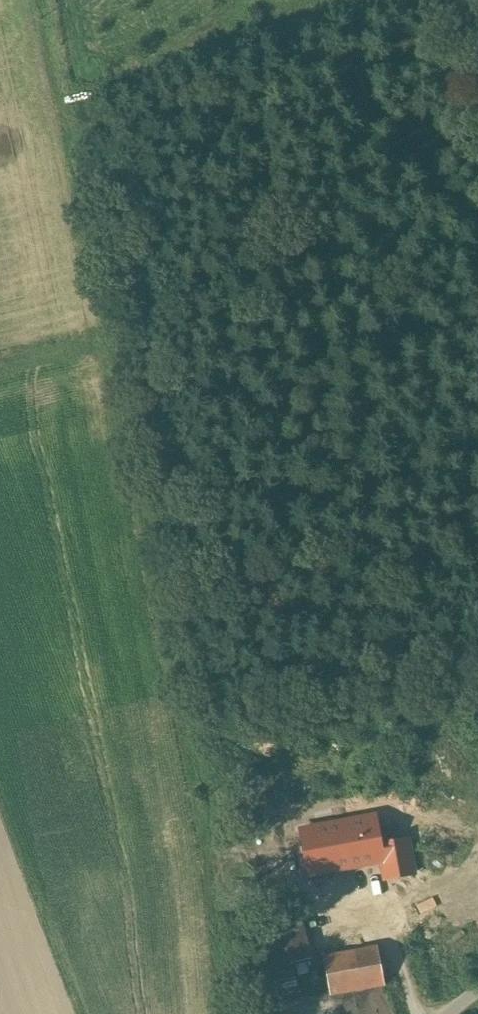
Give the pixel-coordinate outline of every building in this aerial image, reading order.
[(363,809),(311,820),(320,865),(372,854),(363,809)] [(372,854),(320,865),(327,895),(378,883),(372,854)] [(299,898),(273,903),(284,963),(310,958),(299,898)] [(377,946),(323,956),(330,994),(384,984),(377,946)]
